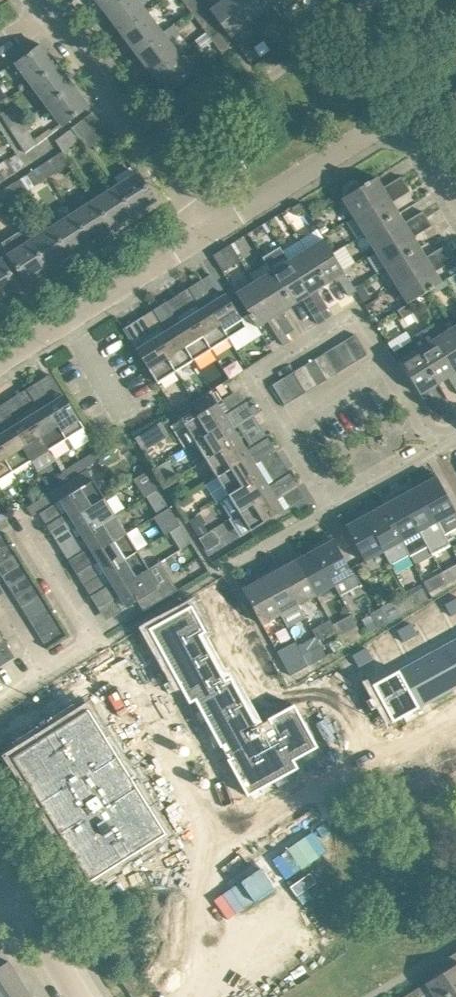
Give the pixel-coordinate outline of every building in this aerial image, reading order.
[(119,0),(95,0),(104,11),(119,0)] [(148,11),(139,0),(119,0),(104,11),(119,32),(148,11)] [(252,21),(236,0),(222,0),(210,9),(231,37),(252,21)] [(273,6),(268,0),(236,0),(252,21),(273,6)] [(191,11),(204,29),(212,22),(199,5),(191,11)] [(135,53),(163,32),(148,11),(119,32),(135,53)] [(196,40),(195,41),(201,49),(213,40),(219,50),(228,43),(215,26),(206,32),(196,40)] [(151,74),(179,53),(163,32),(135,53),(151,74)] [(32,84),(57,65),(42,44),(16,63),(32,84)] [(166,95),(195,74),(179,53),(151,74),(166,95)] [(47,104),(72,85),(57,65),(32,84),(47,104)] [(47,104),(62,125),(88,106),(72,85),(47,104)] [(12,131),(27,119),(27,118),(22,121),(12,105),(0,113),(12,131)] [(100,123),(93,112),(72,128),(55,140),(62,151),(63,151),(80,139),(100,123)] [(23,122),(12,131),(26,153),(53,132),(50,128),(34,139),(23,122)] [(87,149),(108,133),(100,123),(80,139),(87,149)] [(25,165),(18,153),(8,159),(7,158),(0,162),(0,181),(25,165)] [(57,154),(42,164),(49,176),(65,166),(57,154)] [(27,173),(34,186),(49,176),(42,164),(27,173)] [(116,186),(133,213),(155,200),(138,173),(116,186)] [(354,216),(406,183),(401,176),(382,188),(376,178),(377,178),(376,177),(369,182),(368,181),(364,184),(342,198),(354,216)] [(2,189),(10,202),(28,190),(21,178),(2,189)] [(364,233),(398,212),(391,202),(410,191),(406,183),(354,216),(363,231),(364,233)] [(112,227),(133,213),(116,186),(95,200),(112,227)] [(10,202),(2,189),(0,191),(0,208),(10,202)] [(90,241),(112,227),(95,200),(73,214),(90,241)] [(300,202),(292,207),(297,215),(304,210),(300,202)] [(375,250),(427,218),(423,211),(404,222),(398,212),(364,233),(365,234),(375,250)] [(68,254),(90,241),(73,214),(52,227),(68,254)] [(386,268),(419,247),(413,237),(432,225),(427,218),(375,250),(385,266),(386,268)] [(47,268),(68,254),(52,227),(30,241),(47,268)] [(356,290),(354,287),(343,270),(323,238),(306,249),(327,282),(337,276),(349,295),(356,290)] [(25,282),(47,268),(30,241),(8,255),(25,282)] [(397,285),(449,252),(444,245),(425,257),(419,247),(386,268),(387,269),(397,285)] [(280,246),(262,257),(266,263),(271,271),(292,304),(302,298),(314,317),(321,312),(289,260),(280,246)] [(316,289),(327,282),(306,249),(289,260),(321,312),(328,308),(316,289)] [(449,252),(397,285),(408,303),(410,301),(429,289),(430,290),(434,287),(442,282),(441,281),(440,281),(434,272),(453,260),(449,252)] [(19,286),(2,259),(0,260),(0,298),(19,286)] [(282,310),(292,304),(271,271),(254,281),(286,334),(294,329),(282,310)] [(215,300),(213,295),(223,289),(214,273),(203,279),(196,284),(229,337),(230,337),(246,326),(241,318),(226,294),(215,300)] [(448,280),(455,292),(455,291),(455,275),(448,280)] [(279,338),(286,334),(254,281),(236,292),(249,313),(250,314),(249,315),(252,319),(257,326),(258,326),(258,325),(267,319),(279,338)] [(211,348),(227,338),(229,337),(196,284),(188,289),(201,310),(191,316),(211,348)] [(249,313),(236,292),(234,289),(226,294),(241,318),(249,313)] [(211,348),(191,316),(180,322),(167,301),(160,306),(194,359),(195,359),(211,348)] [(408,303),(397,309),(399,313),(403,318),(416,310),(410,301),(408,303)] [(176,371),(192,361),(194,359),(160,306),(152,311),(165,332),(155,338),(176,371)] [(327,309),(321,312),(325,319),(331,315),(327,309)] [(325,319),(321,312),(314,317),(318,324),(325,319)] [(176,371),(155,338),(145,344),(132,323),(124,328),(158,382),(160,380),(176,371)] [(452,327),(434,338),(455,373),(455,334),(452,327)] [(286,334),(279,338),(283,345),(291,341),(286,334)] [(358,360),(367,354),(355,334),(345,340),(358,360)] [(434,338),(417,349),(438,382),(448,376),(455,389),(455,373),(434,338)] [(347,366),(358,360),(345,340),(335,346),(347,366)] [(438,382),(417,349),(412,341),(395,352),(432,412),(439,407),(427,388),(438,382)] [(337,372),(347,366),(335,346),(324,352),(337,372)] [(327,379),(337,372),(324,352),(314,359),(327,379)] [(317,385),(327,379),(314,359),(304,365),(317,385)] [(306,392),(317,385),(304,365),(293,371),(306,392)] [(296,398),(306,392),(293,371),(283,378),(296,398)] [(285,405),(296,398),(283,378),(272,384),(285,405)] [(84,428),(64,395),(53,401),(40,380),(34,385),(67,438),(68,438),(84,428)] [(67,438),(34,385),(25,390),(38,411),(28,417),(49,449),(65,440),(67,438)] [(194,439),(248,406),(244,400),(223,413),(211,393),(194,404),(200,413),(184,423),(194,439)] [(36,467),(38,471),(56,460),(49,449),(28,417),(18,423),(5,402),(0,405),(0,409),(32,460),(34,463),(36,467)] [(205,457),(238,437),(233,428),(254,415),(248,406),(194,439),(188,444),(190,447),(196,442),(205,457)] [(14,471),(29,462),(32,460),(0,409),(0,428),(3,433),(0,434),(0,448),(14,471)] [(216,474),(270,441),(266,435),(245,448),(238,437),(205,457),(216,474)] [(227,492),(260,472),(255,464),(276,451),(270,441),(216,474),(227,492)] [(0,448),(0,480),(14,471),(0,448)] [(102,457),(101,455),(97,449),(80,460),(85,468),(102,457)] [(80,460),(63,470),(64,471),(68,478),(68,479),(85,468),(80,460)] [(50,529),(103,495),(87,470),(55,490),(67,510),(63,513),(56,502),(53,504),(46,493),(27,506),(33,516),(39,513),(46,523),(50,529)] [(64,471),(56,476),(60,483),(68,478),(64,471)] [(147,471),(134,479),(145,497),(146,496),(147,496),(158,489),(157,487),(153,481),(147,471)] [(232,514),(292,477),(288,471),(267,484),(260,472),(227,492),(217,499),(228,516),(232,514)] [(419,486),(438,521),(446,535),(455,530),(455,512),(446,493),(434,472),(428,475),(430,480),(419,486)] [(250,530),(283,510),(277,499),(298,486),(292,477),(232,514),(234,517),(240,513),(250,530)] [(450,544),(438,521),(419,486),(406,493),(404,488),(398,492),(427,544),(432,554),(450,544)] [(409,554),(427,544),(398,492),(392,495),(395,499),(383,506),(409,554)] [(82,534),(114,513),(103,495),(50,529),(56,538),(76,525),(82,534)] [(191,495),(181,502),(184,507),(194,501),(191,495)] [(392,563),(409,554),(383,506),(370,512),(368,508),(364,510),(392,563)] [(157,514),(154,516),(165,534),(170,531),(180,525),(169,507),(159,513),(157,514)] [(391,564),(392,563),(364,510),(356,514),(359,519),(347,525),(346,525),(365,561),(384,550),(391,564)] [(72,564),(126,532),(114,513),(82,534),(89,545),(68,558),(72,564)] [(200,513),(188,520),(197,534),(206,528),(204,524),(206,522),(200,513)] [(212,530),(199,538),(207,550),(220,543),(219,542),(220,539),(215,531),(212,531),(212,530)] [(4,534),(3,532),(0,535),(0,549),(10,543),(4,534)] [(104,569),(137,549),(126,532),(72,564),(77,573),(98,561),(104,569)] [(187,535),(176,542),(179,549),(181,548),(191,542),(187,535)] [(358,585),(353,574),(331,535),(325,539),(327,543),(315,549),(334,584),(335,584),(340,595),(358,585)] [(15,551),(10,543),(0,549),(0,561),(15,551)] [(94,600),(148,567),(137,549),(104,569),(111,581),(90,594),(94,600)] [(335,584),(334,584),(315,549),(303,556),(301,552),(295,555),(317,594),(335,584)] [(21,561),(15,551),(0,561),(0,572),(1,574),(21,561)] [(298,604),(317,594),(295,555),(289,558),(291,562),(280,569),(277,564),(276,565),(298,604)] [(7,584),(28,572),(21,561),(1,574),(7,584)] [(455,577),(455,564),(442,572),(448,582),(455,577)] [(281,614),(298,604),(276,565),(259,574),(281,614)] [(169,579),(159,585),(148,567),(94,600),(100,609),(120,596),(127,607),(137,600),(144,610),(176,590),(169,579)] [(14,595),(34,582),(28,572),(7,584),(14,595)] [(433,590),(448,582),(442,572),(427,580),(433,590)] [(262,624),(281,614),(259,574),(253,578),(256,582),(244,588),(243,588),(262,624)] [(226,575),(216,580),(219,587),(230,582),(226,575)] [(20,604),(40,592),(34,582),(14,595),(20,604)] [(230,582),(219,587),(223,594),(234,589),(230,582)] [(429,599),(423,589),(421,584),(407,591),(416,606),(429,599)] [(234,589),(223,594),(227,601),(237,596),(234,589)] [(26,615),(47,602),(40,592),(20,604),(26,615)] [(237,596),(227,601),(231,608),(241,603),(237,596)] [(400,615),(394,604),(393,600),(382,607),(389,620),(400,615)] [(445,605),(451,615),(455,612),(455,607),(453,601),(445,605)] [(33,626),(53,613),(47,602),(26,615),(33,626)] [(241,603),(231,608),(235,615),(245,610),(241,603)] [(192,605),(149,628),(189,701),(188,701),(189,703),(195,699),(248,795),(297,768),(297,769),(298,768),(293,759),(317,746),(294,704),(269,717),(268,718),(269,719),(257,725),(230,677),(225,680),(201,635),(207,631),(206,630),(206,631),(192,605)] [(379,626),(389,620),(382,607),(372,612),(376,619),(366,625),(370,632),(379,626)] [(245,610),(235,615),(238,622),(249,617),(245,610)] [(39,635),(60,623),(53,613),(33,626),(39,635)] [(342,633),(357,625),(351,614),(336,622),(342,633)] [(249,617),(238,622),(242,629),(253,624),(249,617)] [(330,619),(316,627),(321,638),(336,630),(330,619)] [(39,635),(47,647),(67,635),(60,623),(39,635)] [(412,623),(404,627),(410,637),(418,633),(412,623)] [(253,624),(242,629),(246,636),(256,630),(253,624)] [(404,627),(398,631),(403,641),(410,637),(404,627)] [(259,635),(248,641),(252,647),(263,642),(259,635)] [(13,653),(3,638),(0,641),(0,661),(13,653)] [(445,645),(455,664),(455,639),(445,645)] [(263,642),(252,647),(254,651),(256,655),(267,649),(263,642)] [(421,658),(441,694),(455,686),(455,664),(445,645),(421,658)] [(313,662),(326,655),(322,646),(308,654),(313,662)] [(367,647),(360,652),(366,662),(373,658),(367,647)] [(267,649),(256,655),(260,662),(270,656),(267,649)] [(360,652),(353,655),(359,666),(366,662),(360,652)] [(270,656),(260,662),(264,669),(274,663),(270,656)] [(290,675),(308,665),(303,656),(285,666),(290,675)] [(421,658),(397,671),(417,708),(441,694),(421,658)] [(274,663),(264,669),(268,676),(278,670),(274,663)] [(278,670),(268,676),(271,683),(282,677),(278,670)] [(397,671),(373,684),(377,691),(393,721),(417,708),(397,671)] [(282,677),(271,683),(275,690),(286,684),(282,677)] [(286,684),(275,690),(277,693),(279,697),(290,691),(286,684)] [(87,710),(12,758),(89,880),(164,833),(87,710)] [(443,960),(448,969),(402,996),(419,996),(431,989),(436,996),(443,996),(455,988),(455,952),(443,960)] [(8,962),(9,962),(9,960),(0,966),(0,996),(30,996),(8,962)] [(443,996),(455,996),(455,988),(443,996)]
